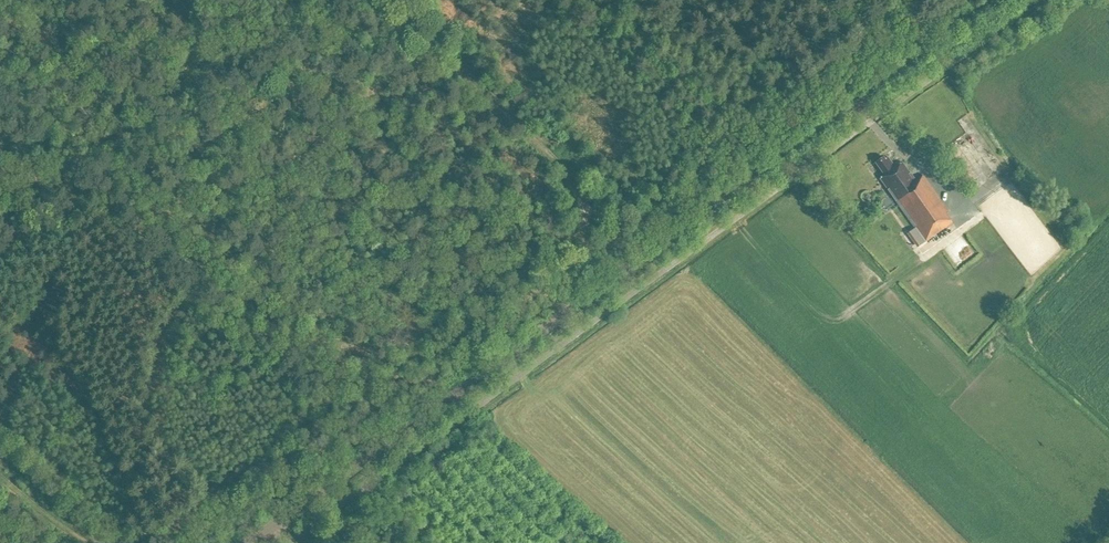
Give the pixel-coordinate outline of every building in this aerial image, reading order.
[(885,160),(884,157),(875,164),(883,176),(880,178),(915,228),(907,234),(916,247),(951,222),(945,213),(948,211),(922,175),(915,181),(902,162),(895,167),(888,158),(885,160)]
